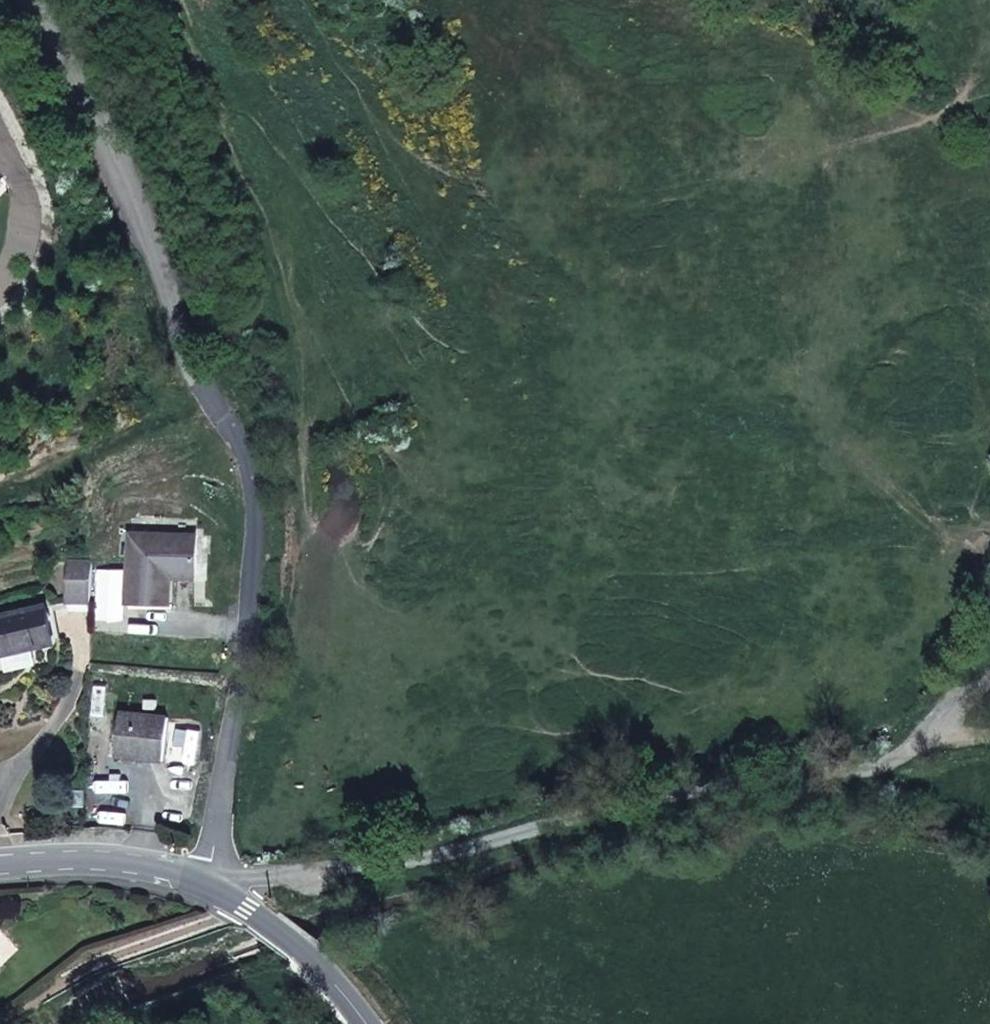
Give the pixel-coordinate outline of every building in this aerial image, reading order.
[(129,534),(127,604),(170,605),(171,580),(172,567),(195,568),(196,536),(129,534)] [(90,602),(92,562),(80,561),(79,570),(69,569),(68,602),(90,602)] [(195,568),(172,567),(171,580),(195,580),(195,568)] [(0,618),(0,654),(54,642),(46,607),(0,618)] [(169,719),(120,713),(115,755),(164,761),(169,719)]
